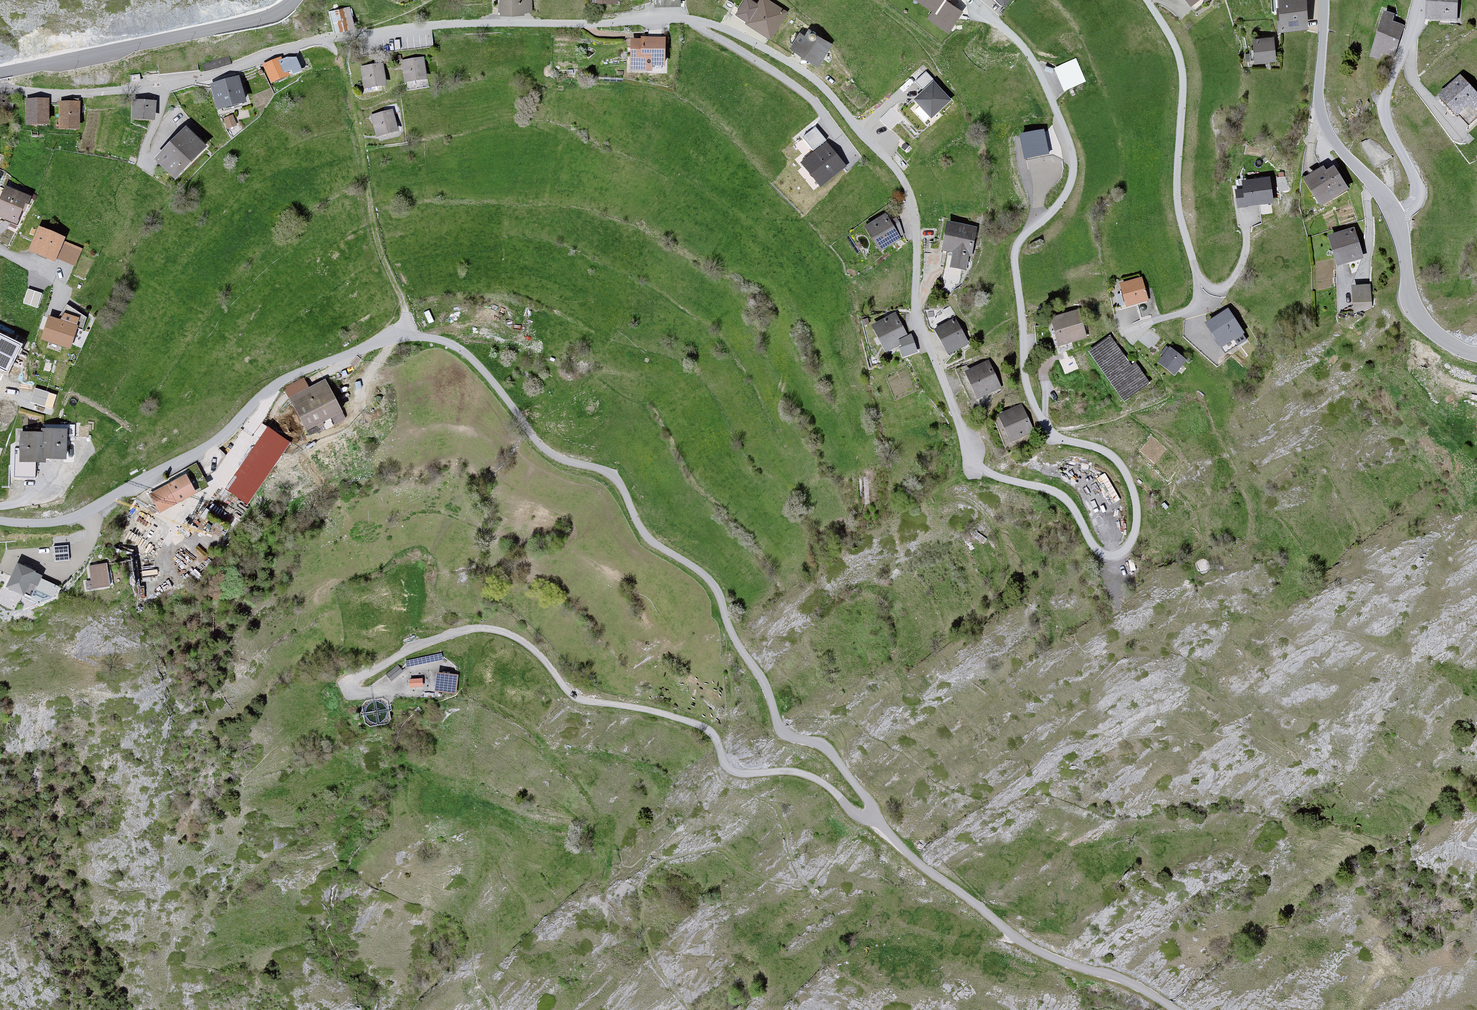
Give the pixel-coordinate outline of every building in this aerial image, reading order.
[(500,13),(530,12),(530,0),(500,0),(500,13)] [(738,15),(769,35),(784,12),(765,0),(761,0),(757,5),(750,0),(748,0),(738,15)] [(935,12),(931,18),(947,30),(959,13),(945,4),(948,0),(917,0),(935,12)] [(1303,0),(1278,0),(1281,28),(1306,26),(1303,0)] [(1430,20),(1456,20),(1456,0),(1430,0),(1430,20)] [(348,9),(330,13),(334,31),(352,28),(348,9)] [(1385,15),(1372,58),(1380,61),(1382,55),(1392,58),(1401,27),(1391,24),(1393,18),(1385,15)] [(805,30),(793,49),(816,63),(828,44),(805,30)] [(1254,41),(1256,62),(1274,60),(1272,40),(1254,41)] [(663,43),(633,42),(632,70),(662,71),(663,43)] [(293,60),(266,68),(271,86),(298,78),(293,60)] [(419,61),(404,64),(408,85),(423,82),(419,61)] [(1058,70),(1067,89),(1083,82),(1074,63),(1058,70)] [(382,68),(363,70),(365,90),(384,88),(382,68)] [(1440,98),(1461,120),(1476,105),(1476,97),(1460,79),(1440,98)] [(245,107),(239,82),(213,89),(219,114),(245,107)] [(914,104),(931,121),(948,104),(930,87),(914,104)] [(31,124),(45,125),(47,101),(32,100),(31,124)] [(136,100),(134,117),(151,119),(152,102),(136,100)] [(77,129),(78,103),(61,102),(60,129),(77,129)] [(398,132),(392,113),(373,119),(379,137),(398,132)] [(235,125),(233,118),(226,120),(229,128),(235,125)] [(158,156),(176,174),(202,148),(183,130),(158,156)] [(820,188),(845,168),(814,131),(803,140),(815,155),(802,166),(820,188)] [(1048,157),(1043,135),(1023,140),(1028,162),(1048,157)] [(1324,174),(1304,186),(1318,209),(1345,192),(1334,174),(1327,178),(1324,174)] [(1244,187),(1248,209),(1271,205),(1268,184),(1244,187)] [(5,187),(0,198),(0,216),(19,223),(29,196),(5,187)] [(886,214),(867,226),(880,247),(899,235),(886,214)] [(976,226),(947,221),(943,248),(955,250),(952,264),(969,267),(976,226)] [(40,231),(33,249),(75,266),(83,248),(40,231)] [(1355,234),(1329,241),(1337,267),(1363,259),(1355,234)] [(1139,279),(1121,284),(1127,305),(1145,300),(1139,279)] [(1368,288),(1353,289),(1355,309),(1370,307),(1368,288)] [(28,289),(24,301),(37,305),(41,293),(28,289)] [(49,315),(42,338),(69,346),(74,327),(82,330),(86,317),(67,305),(59,318),(49,315)] [(1225,309),(1207,320),(1220,342),(1238,330),(1225,309)] [(1051,318),(1058,342),(1085,334),(1078,310),(1051,318)] [(916,351),(896,315),(876,326),(889,349),(900,345),(904,355),(916,351)] [(937,328),(950,351),(966,342),(953,319),(937,328)] [(1113,335),(1091,350),(1125,399),(1147,383),(1113,335)] [(1161,363),(1173,372),(1183,359),(1171,349),(1161,363)] [(965,373),(976,396),(998,385),(987,363),(965,373)] [(324,380),(291,397),(307,427),(339,410),(324,380)] [(999,415),(1009,440),(1030,432),(1021,406),(999,415)] [(326,427),(346,419),(344,414),(324,423),(326,427)] [(42,432),(43,456),(67,456),(67,428),(42,428),(42,432)] [(287,441),(267,428),(228,485),(248,499),(287,441)] [(43,460),(43,456),(42,432),(22,432),(22,460),(43,460)] [(153,494),(161,509),(195,490),(187,476),(153,494)] [(55,548),(55,560),(68,559),(67,547),(55,548)] [(110,584),(106,563),(90,566),(92,580),(86,581),(87,587),(110,584)] [(56,584),(17,565),(8,584),(31,595),(34,588),(51,596),(56,584)] [(389,675),(393,679),(401,671),(397,667),(389,675)] [(458,674),(437,672),(435,690),(456,692),(458,674)]
